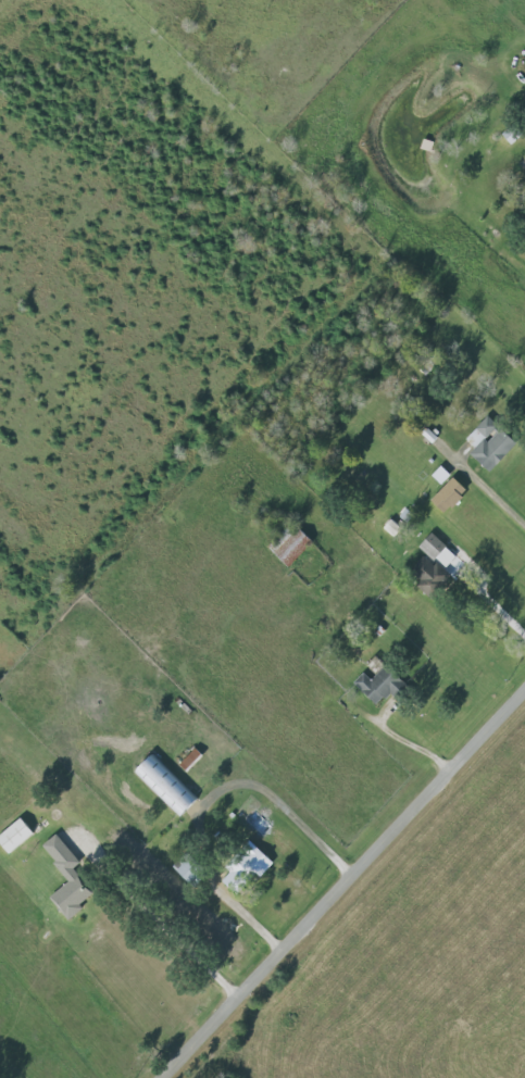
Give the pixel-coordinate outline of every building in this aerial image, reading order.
[(504,133),(511,145),(518,140),(512,129),(504,133)] [(467,439),(476,448),(472,453),(492,472),(518,443),(489,416),(467,439)] [(433,499),(446,513),(470,491),(457,477),(433,499)] [(384,529),(394,538),(403,528),(393,519),(384,529)] [(289,566),(314,540),(300,527),(295,532),(289,526),(269,548),(289,566)] [(435,562),(438,559),(447,567),(458,555),(432,533),(419,548),(435,562)] [(439,561),(435,566),(425,556),(409,571),(434,598),(455,578),(439,561)] [(374,680),(365,672),(355,683),(379,705),(391,692),(397,698),(410,685),(388,665),(374,680)] [(135,775),(181,818),(199,800),(153,756),(135,775)] [(10,855),(35,833),(22,817),(0,836),(0,843),(10,855)] [(81,863),(58,834),(43,846),(70,882),(51,897),(69,920),(84,908),(81,904),(94,894),(74,868),(81,863)] [(221,878),(238,896),(273,862),(256,844),(221,878)] [(174,867),(192,884),(202,872),(185,855),(174,867)]
